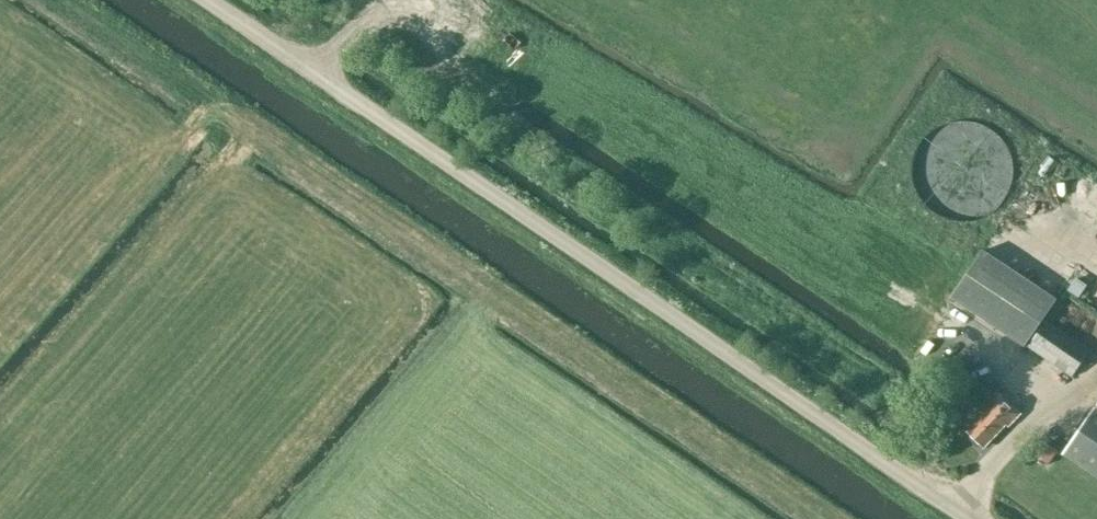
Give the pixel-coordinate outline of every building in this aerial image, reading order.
[(934,209),(945,216),(960,219),(976,218),(990,213),(1002,203),(1010,190),(1014,176),(1014,160),(1009,147),(1001,136),(991,127),(978,122),(964,120),(950,122),(938,127),(927,136),(920,147),(915,160),(915,174),(918,187),(924,199),(934,209)] [(1043,237),(1057,245),(1064,234),(1051,225),(1043,237)] [(1055,303),(981,254),(948,302),(1023,352),(1055,303)] [(1079,297),(1087,285),(1076,278),(1068,290),(1079,297)] [(1090,349),(1048,320),(1030,346),(1073,375),(1090,349)] [(989,409),(968,432),(983,447),(1005,424),(1008,427),(1020,414),(1000,395),(987,407),(989,409)] [(1063,454),(1096,477),(1096,404),(1063,454)] [(1049,444),(1041,456),(1050,462),(1058,450),(1049,444)]
